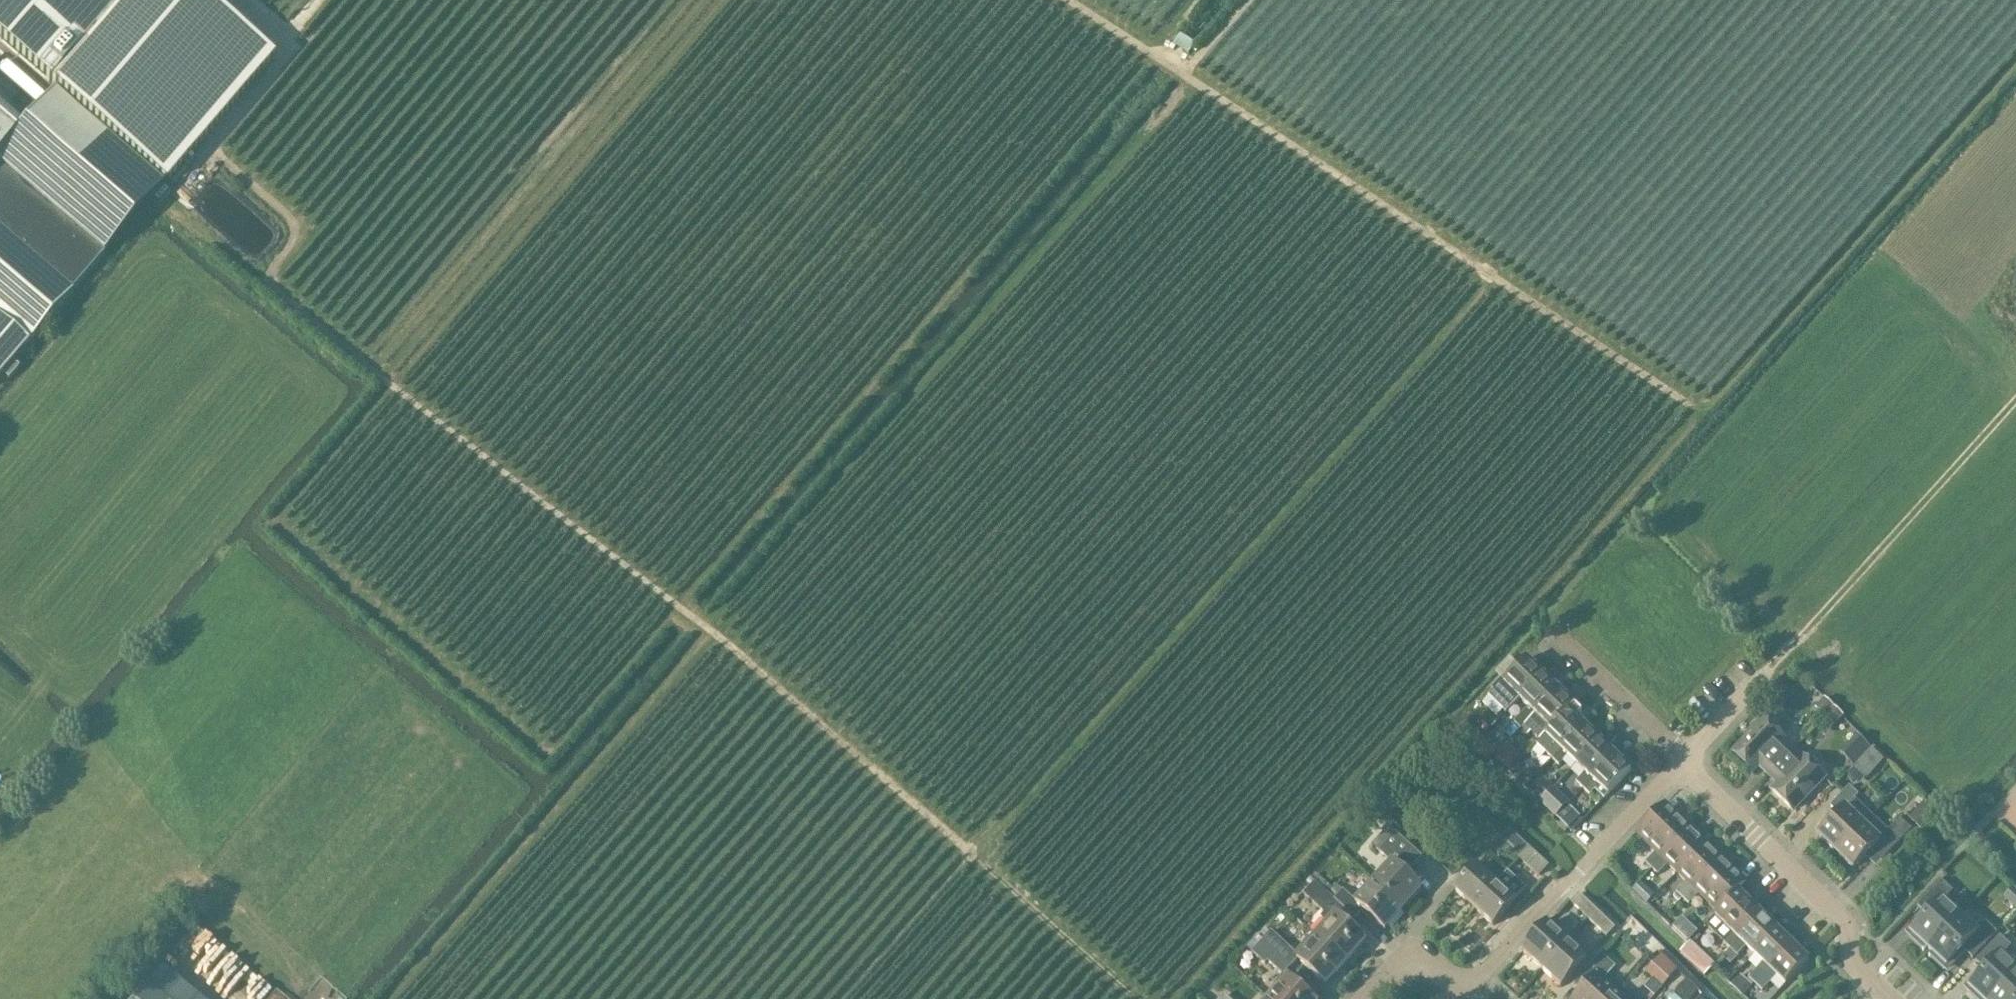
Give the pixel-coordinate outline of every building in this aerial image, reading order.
[(51,86),(79,110),(77,112),(115,145),(117,142),(166,184),(186,161),(274,58),(267,52),(207,0),(0,0),(0,42),(51,86)] [(1181,35),(1174,45),(1189,55),(1195,45),(1181,35)] [(2,374),(8,380),(19,368),(12,362),(163,187),(115,145),(77,112),(54,93),(24,128),(0,107),(0,376),(2,374)] [(1506,713),(1522,697),(1545,673),(1529,658),(1504,683),(1502,679),(1492,690),(1494,692),(1488,697),(1506,713)] [(1522,728),(1560,688),(1545,673),(1522,697),(1530,706),(1515,721),(1522,728)] [(1781,686),(1771,696),(1781,706),(1791,696),(1781,686)] [(1560,688),(1522,728),(1529,734),(1531,732),(1539,741),(1547,733),(1552,727),(1576,703),(1560,688)] [(1825,716),(1834,707),(1825,699),(1817,708),(1825,716)] [(1577,704),(1576,703),(1552,727),(1536,744),(1552,759),(1586,724),(1571,709),(1577,704)] [(1844,717),(1835,709),(1827,717),(1835,726),(1844,717)] [(1772,774),(1794,751),(1784,741),(1787,738),(1767,719),(1735,751),(1755,771),(1762,764),(1772,774)] [(1472,748),(1483,737),(1468,722),(1457,734),(1472,748)] [(1578,764),(1602,739),(1586,724),(1552,759),(1559,766),(1569,755),(1578,764)] [(1483,737),(1472,748),(1487,762),(1498,751),(1483,737)] [(1617,754),(1602,739),(1578,764),(1587,772),(1577,783),(1583,789),(1617,754)] [(1502,750),(1494,758),(1507,771),(1515,763),(1502,750)] [(1871,750),(1854,768),(1866,779),(1867,780),(1884,762),(1871,750)] [(1794,751),(1772,774),(1782,783),(1775,790),(1795,810),(1827,777),(1807,758),(1804,760),(1794,751)] [(1633,770),(1617,754),(1583,789),(1590,796),(1597,789),(1606,798),(1633,770)] [(1528,772),(1518,763),(1509,773),(1518,781),(1528,772)] [(1540,803),(1550,793),(1540,783),(1530,793),(1540,803)] [(1841,814),(1821,835),(1838,852),(1865,824),(1872,817),(1855,800),(1859,796),(1850,787),(1832,806),(1841,814)] [(1567,806),(1551,792),(1550,793),(1540,803),(1540,804),(1556,818),(1556,817),(1566,807),(1567,806)] [(1654,817),(1637,835),(1656,853),(1646,863),(1652,870),(1692,829),(1675,814),(1666,804),(1654,817)] [(1921,832),(1936,816),(1924,805),(1909,820),(1921,832)] [(1556,817),(1556,818),(1567,829),(1577,818),(1566,807),(1556,817)] [(1409,828),(1417,819),(1405,808),(1397,817),(1409,828)] [(1865,824),(1838,852),(1856,868),(1874,850),(1884,860),(1912,831),(1901,820),(1881,840),(1865,824)] [(1387,825),(1381,831),(1384,833),(1391,840),(1397,834),(1387,825)] [(1692,829),(1652,870),(1658,875),(1668,865),(1678,874),(1707,844),(1692,829)] [(1522,859),(1531,849),(1512,831),(1502,842),(1522,859)] [(1374,884),(1404,911),(1423,890),(1407,876),(1424,858),(1397,834),(1391,840),(1380,852),(1392,863),(1374,884)] [(1687,883),(1677,893),(1683,899),(1722,859),(1707,844),(1678,874),(1687,883)] [(1540,876),(1549,866),(1531,849),(1522,859),(1540,876)] [(1722,859),(1683,899),(1689,905),(1699,894),(1708,903),(1718,913),(1735,896),(1738,892),(1747,883),(1738,874),(1722,859)] [(1479,866),(1457,891),(1476,908),(1499,884),(1498,884),(1479,866)] [(1499,884),(1476,908),(1495,926),(1517,901),(1517,900),(1527,889),(1509,872),(1498,884),(1499,884)] [(1318,876),(1313,881),(1315,883),(1320,887),(1325,882),(1318,876)] [(1927,947),(1930,950),(1960,918),(1944,903),(1953,892),(1942,882),(1917,908),(1928,917),(1909,937),(1923,950),(1923,951),(1927,947)] [(1320,910),(1331,897),(1320,887),(1315,883),(1304,896),(1320,910)] [(1656,895),(1642,883),(1634,892),(1648,904),(1656,895)] [(1386,931),(1404,911),(1374,884),(1357,903),(1344,891),(1335,901),(1357,920),(1365,912),(1386,931)] [(2014,890),(2006,899),(2015,909),(2015,891),(2014,890)] [(1715,916),(1706,925),(1724,943),(1731,950),(1740,941),(1763,917),(1738,892),(1735,896),(1718,913),(1715,916)] [(1589,921),(1598,912),(1578,895),(1570,904),(1589,921)] [(1607,937),(1615,929),(1598,912),(1589,921),(1607,937)] [(1366,942),(1347,925),(1336,915),(1317,937),(1346,964),(1366,942)] [(1686,943),(1699,932),(1684,916),(1671,927),(1686,943)] [(1740,941),(1731,950),(1737,955),(1746,946),(1755,955),(1779,932),(1763,917),(1740,941)] [(1960,918),(1930,950),(1933,953),(1929,956),(1930,957),(1944,970),(1963,950),(1973,960),(1997,934),(1986,923),(1976,933),(1960,918)] [(1646,929),(1640,922),(1633,930),(1639,936),(1646,929)] [(181,962),(237,998),(259,998),(271,981),(185,925),(174,942),(189,951),(181,962)] [(1544,971),(1569,943),(1549,925),(1524,952),(1544,971)] [(1265,929),(1258,937),(1263,941),(1270,934),(1267,931),(1265,929)] [(1270,934),(1263,941),(1283,959),(1284,958),(1292,966),(1298,959),(1327,985),(1346,964),(1317,937),(1298,956),(1271,932),(1270,934)] [(1764,964),(1749,979),(1756,985),(1794,946),(1779,932),(1755,955),(1764,964)] [(2015,975),(2015,970),(2002,957),(2012,947),(2000,936),(1976,963),(1986,972),(1968,992),(1976,998),(1994,998),(2015,975)] [(1258,937),(1247,949),(1250,951),(1252,953),(1263,941),(1258,937)] [(1289,978),(1288,979),(1284,975),(1292,966),(1284,958),(1283,959),(1263,941),(1252,953),(1265,966),(1268,963),(1282,975),(1275,983),(1280,988),(1269,998),(1313,998),(1289,978)] [(1705,976),(1708,973),(1715,965),(1690,942),(1680,953),(1705,976)] [(1562,987),(1587,959),(1569,943),(1544,971),(1562,987)] [(1794,946),(1756,985),(1762,992),(1777,977),(1786,985),(1809,961),(1794,946)] [(1731,950),(1726,955),(1732,961),(1737,955),(1731,950)] [(1617,989),(1605,978),(1616,967),(1602,955),(1580,979),(1587,986),(1575,998),(1609,998),(1617,989)] [(1646,972),(1663,987),(1678,970),(1662,955),(1646,972)] [(1994,998),(2015,998),(2015,975),(1994,998)] [(1742,978),(1733,987),(1744,998),(1753,989),(1742,978)] [(1684,998),(1692,998),(1698,992),(1686,981),(1676,991),(1684,998)] [(147,986),(136,998),(162,998),(147,986)] [(1630,992),(1626,997),(1617,989),(1609,998),(1638,998),(1630,992)]
